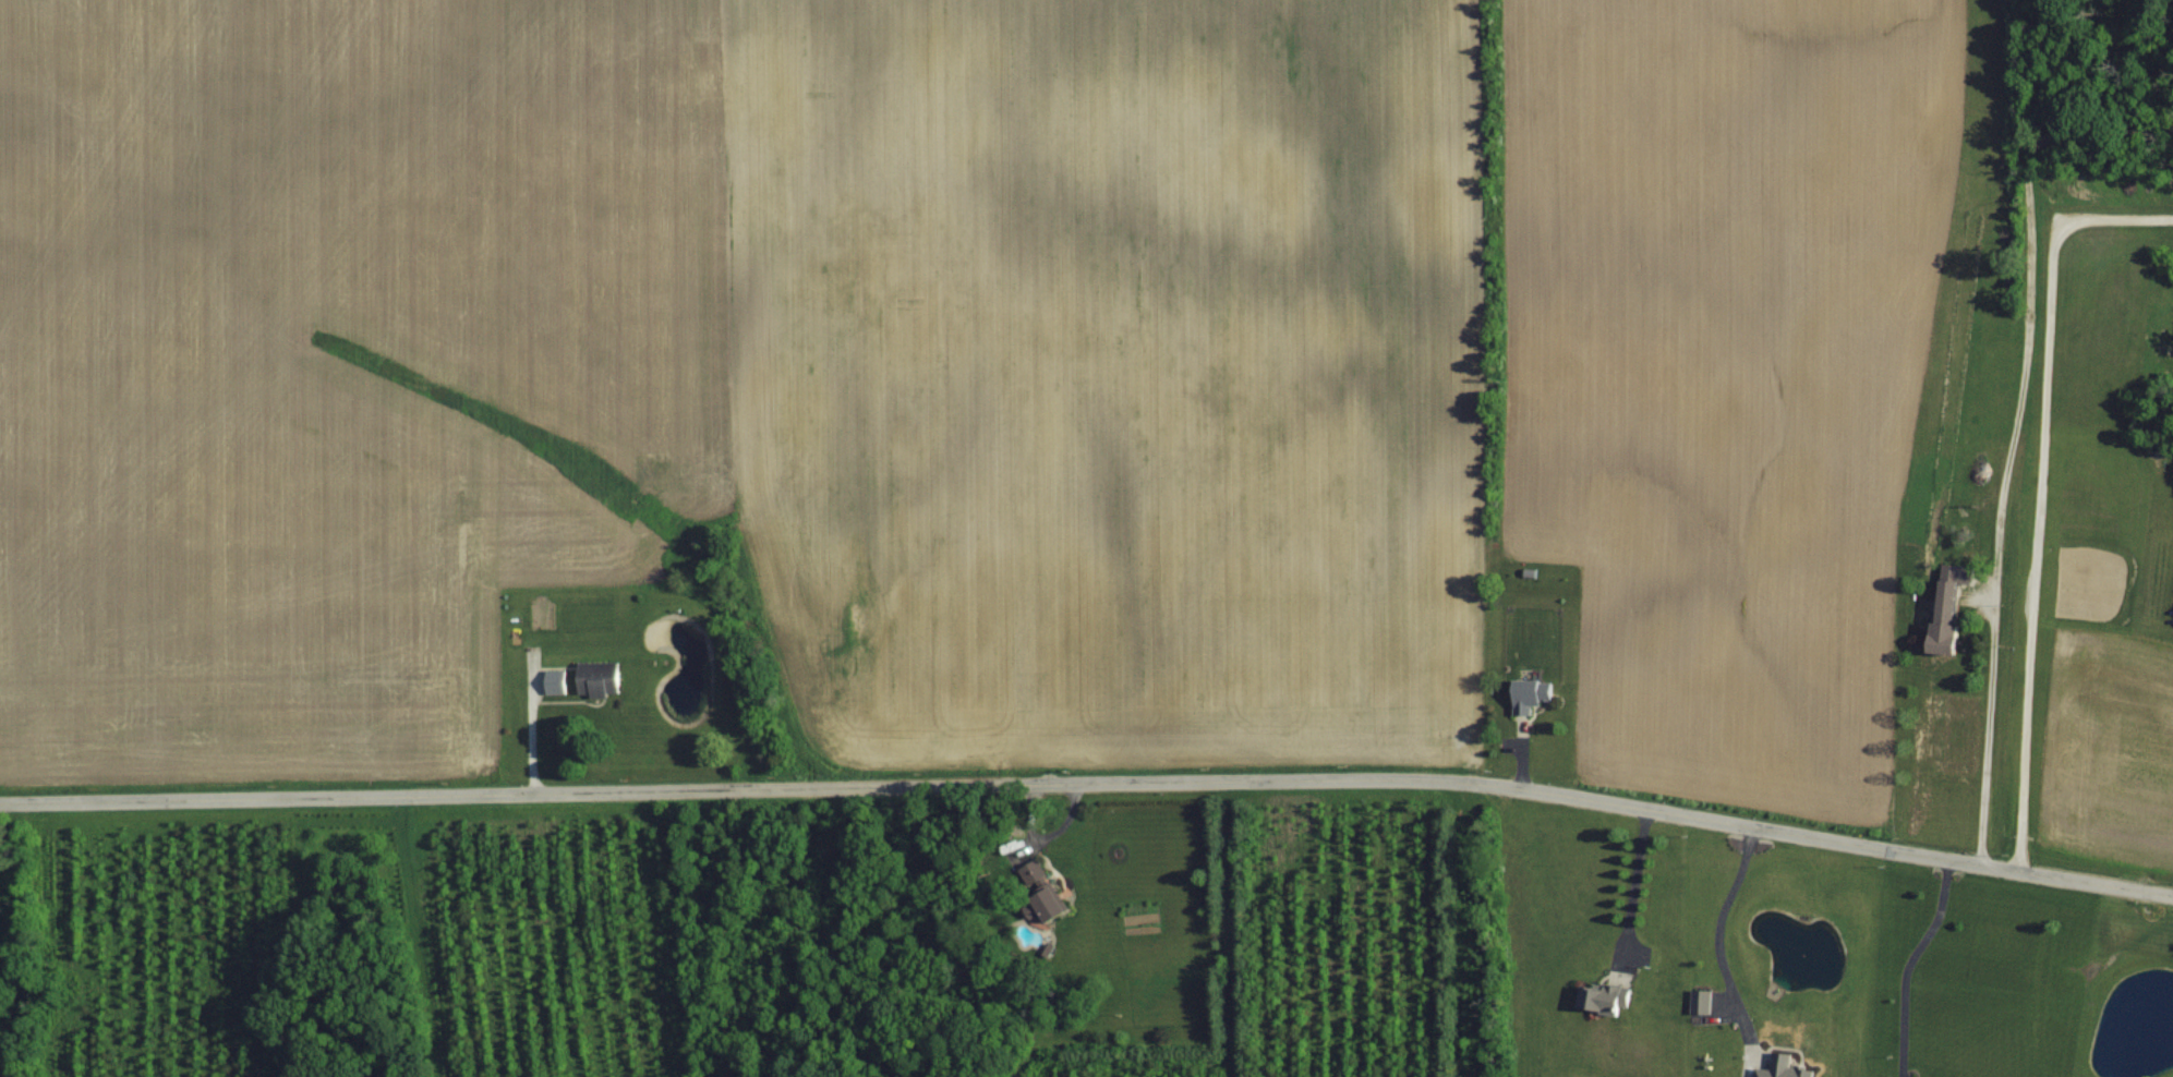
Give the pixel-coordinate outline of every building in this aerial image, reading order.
[(1934,652),(1971,654),(1972,635),(1956,633),(1958,594),(1938,593),(1934,652)] [(586,695),(627,695),(627,661),(586,661),(586,695)] [(572,693),(572,668),(548,668),(548,693),(572,693)] [(1531,703),(1559,703),(1559,678),(1515,678),(1515,718),(1531,718),(1531,703)] [(1074,911),(1063,891),(1046,901),(1056,921),(1074,911)] [(1581,983),(1581,1009),(1633,1011),(1634,984),(1581,983)] [(1816,1065),(1795,1065),(1795,1051),(1778,1051),(1778,1068),(1764,1068),(1764,1076),(1816,1076),(1816,1065)]
